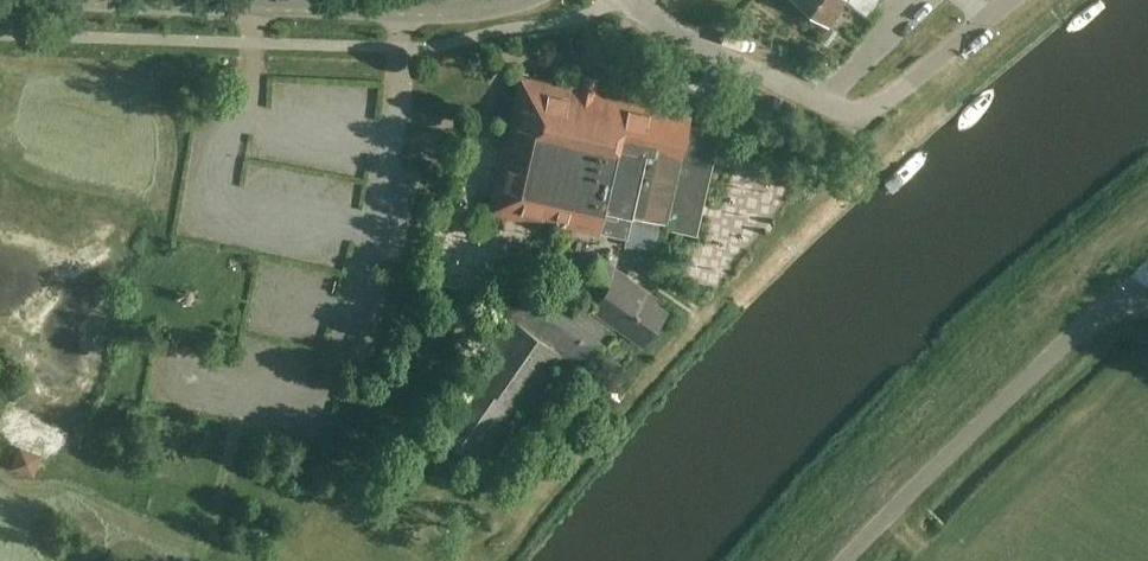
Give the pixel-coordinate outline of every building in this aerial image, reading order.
[(830,27),(849,1),(867,15),(879,0),(795,0),(830,27)] [(551,219),(627,237),(633,212),(666,219),(665,224),(668,225),(696,231),(718,132),(688,125),(690,117),(630,103),(629,105),(597,98),(600,85),(580,81),(578,90),(522,78),(490,216),(539,227),(547,229),(551,219)] [(662,252),(668,225),(665,224),(666,219),(633,212),(627,237),(626,244),(662,252)] [(582,279),(603,294),(593,308),(644,343),(666,310),(652,301),(655,296),(628,277),(629,275),(599,255),(582,279)] [(612,329),(537,277),(508,318),(509,320),(431,429),(481,465),(520,410),(524,413),(566,355),(585,368),(612,329)] [(183,303),(184,305),(186,306),(189,305),(191,305),(192,303),(193,301),(192,299),(191,296),(189,295),(186,295),(183,296),(182,298),(182,300),(183,303)] [(684,324),(672,337),(683,347),(695,334),(684,324)] [(37,458),(17,450),(10,471),(30,478),(37,458)] [(465,510),(479,494),(470,486),(456,503),(465,510)]
